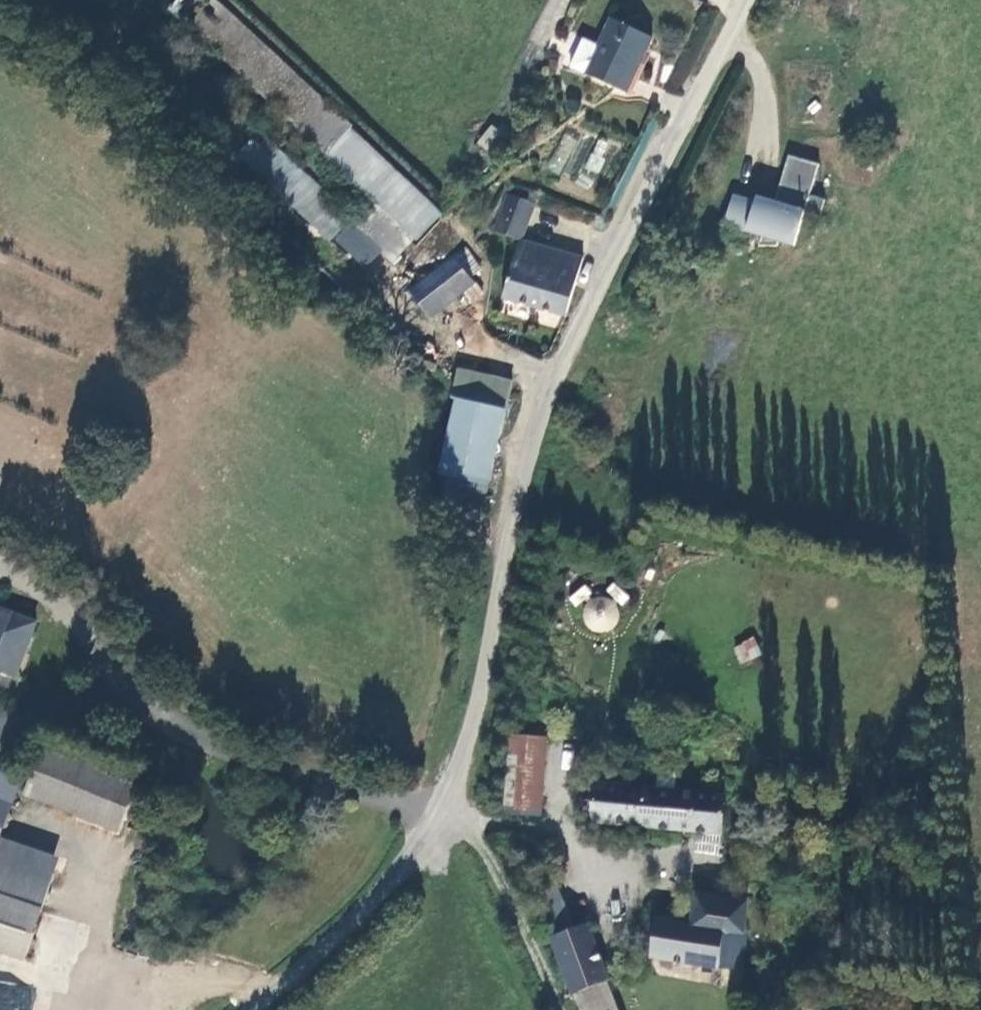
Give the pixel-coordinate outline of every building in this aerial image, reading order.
[(381,249),(392,259),(412,238),(414,241),(438,213),(346,129),(350,125),(213,0),(168,0),(162,7),(367,197),(348,217),(140,31),(116,56),(230,162),(236,155),(327,238),(331,234),(367,266),(381,249)] [(571,69),(627,94),(652,38),(611,19),(607,18),(595,46),(580,40),(568,68),(571,69)] [(480,144),(496,157),(509,141),(493,128),(480,144)] [(801,211),(817,215),(822,198),(806,194),(815,163),(785,154),(771,202),(762,199),(761,204),(730,195),(721,224),(759,235),(756,245),(774,245),(776,239),(792,244),(801,211)] [(533,207),(506,198),(494,235),(520,244),(533,207)] [(519,244),(503,301),(566,318),(583,259),(519,244)] [(465,247),(453,256),(469,279),(482,268),(465,247)] [(482,294),(469,279),(453,256),(406,291),(426,317),(461,291),(471,304),(482,294)] [(479,512),(512,379),(459,366),(451,395),(455,396),(437,470),(448,472),(440,503),(479,512)] [(611,632),(615,599),(588,596),(584,629),(611,632)] [(16,682),(39,628),(0,612),(0,676),(16,682)] [(732,646),(739,664),(762,655),(754,637),(732,646)] [(539,814),(549,737),(516,732),(515,740),(506,809),(539,814)] [(144,794),(49,759),(31,806),(126,841),(144,794)] [(4,837),(25,781),(0,772),(0,850),(4,837)] [(725,833),(728,795),(588,784),(585,821),(725,833)] [(0,850),(0,948),(33,959),(61,872),(66,857),(4,837),(0,850)] [(564,889),(542,897),(578,1001),(611,989),(590,931),(581,935),(564,889)] [(650,919),(646,956),(738,965),(745,928),(740,928),(743,899),(690,894),(688,922),(650,919)] [(32,986),(0,982),(0,1009),(29,1009),(32,986)] [(611,989),(578,1001),(581,1009),(619,1009),(611,989)]
